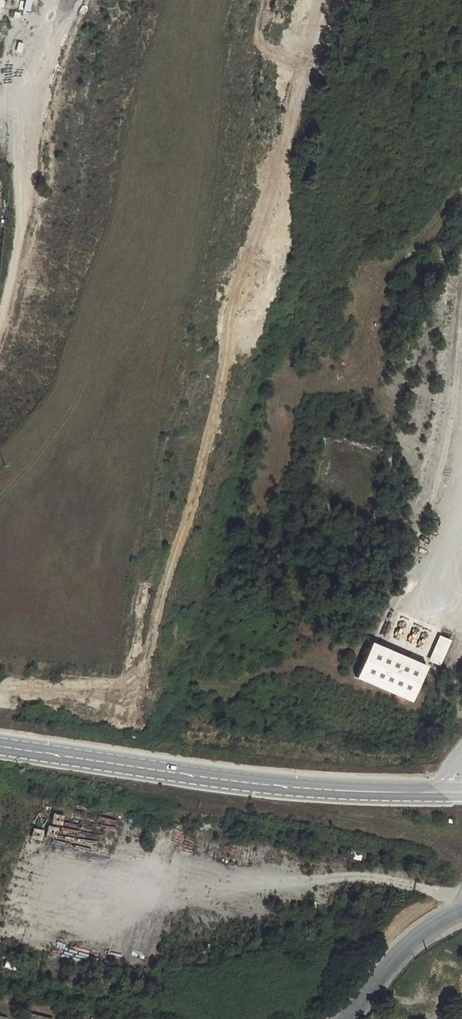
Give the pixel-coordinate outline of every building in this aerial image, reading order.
[(439,635),(428,661),(441,666),(451,640),(439,635)] [(426,667),(370,642),(355,676),(412,700),(426,667)] [(62,824),(63,815),(54,814),(52,823),(62,824)]
